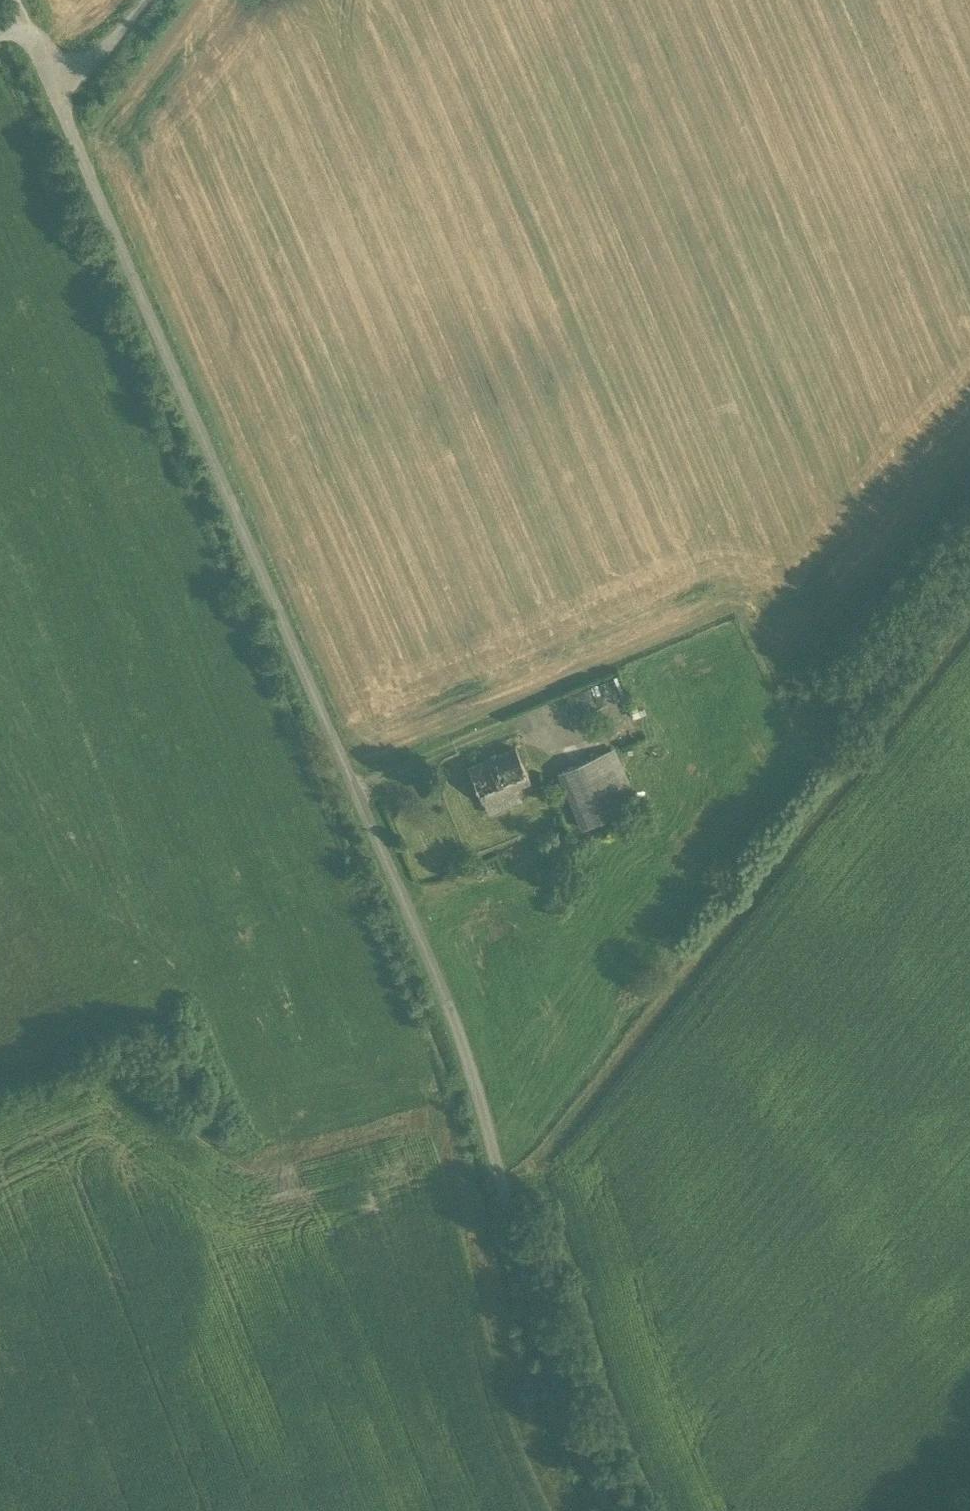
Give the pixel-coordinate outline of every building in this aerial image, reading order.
[(574,707),(608,695),(602,679),(568,691),(574,707)] [(529,777),(515,740),(468,758),(487,806),(521,793),(516,782),(529,777)] [(613,741),(561,763),(585,819),(636,797),(613,741)]
